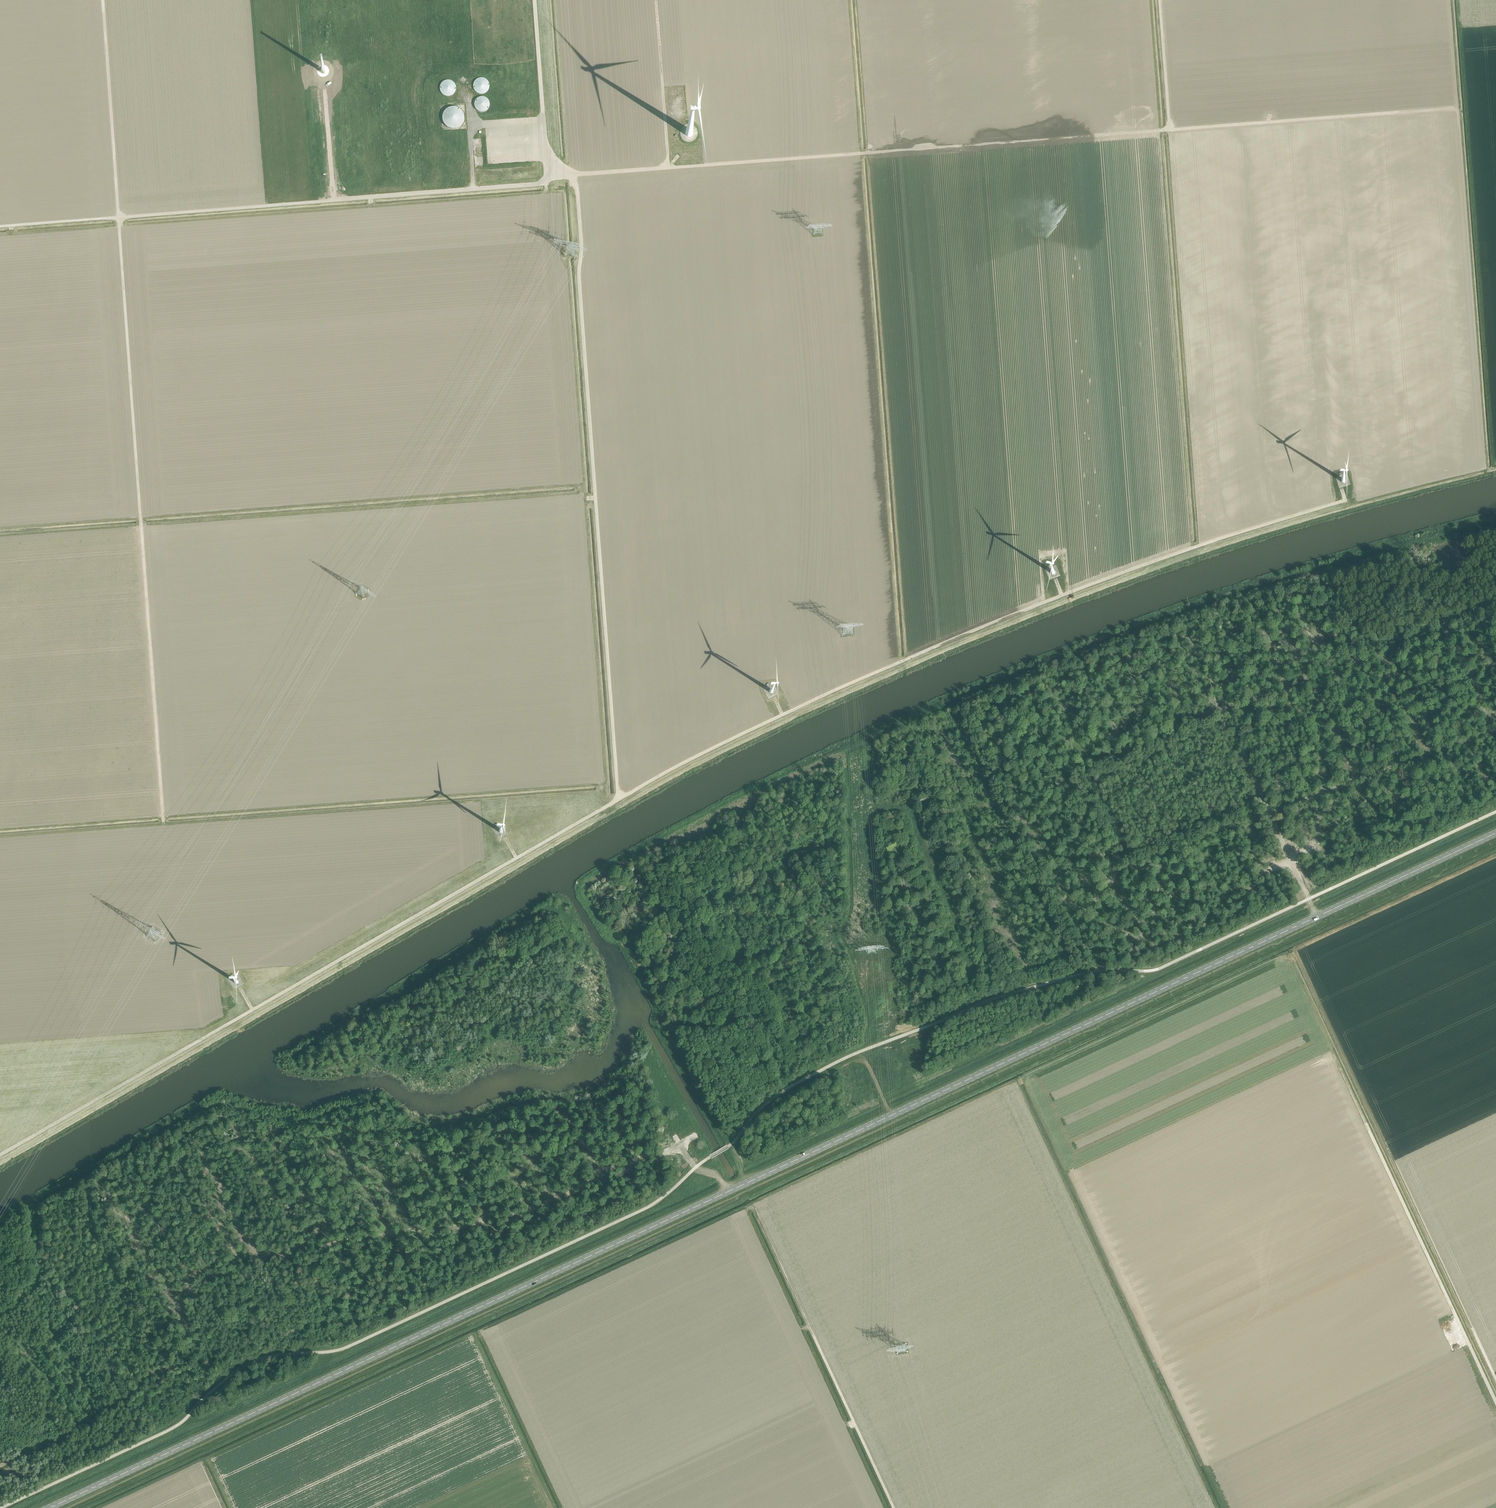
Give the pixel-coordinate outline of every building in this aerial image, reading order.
[(481,78),(480,78),(479,78),(478,78),(477,79),(476,79),(475,80),(474,81),(474,82),(473,83),(473,85),(473,86),(473,87),(473,88),(474,89),(474,90),(475,91),(476,92),(477,93),(478,93),(479,94),(480,94),(481,94),(483,94),(484,94),(485,93),(486,92),(487,92),(488,91),(488,90),(489,89),(489,88),(489,87),(489,86),(489,84),(489,83),(489,82),(488,81),(487,80),(486,79),(484,78),(483,78),(481,78)] [(448,81),(447,81),(446,81),(445,81),(444,82),(443,83),(442,84),(441,85),(441,86),(441,87),(441,88),(441,89),(441,90),(441,91),(442,92),(442,93),(443,94),(444,95),(445,95),(446,96),(447,96),(449,96),(450,96),(451,96),(452,95),(453,94),(454,94),(455,93),(455,92),(456,91),(456,90),(456,89),(456,88),(456,87),(456,86),(455,85),(455,84),(454,83),(453,82),(451,81),(450,81),(448,81)] [(482,97),(480,97),(479,97),(478,98),(477,98),(476,99),(476,100),(475,101),(475,102),(474,103),(474,104),(474,105),(475,106),(475,107),(475,108),(476,109),(477,110),(478,111),(479,111),(480,112),(481,112),(482,112),(483,112),(484,112),(485,111),(487,111),(487,110),(488,109),(489,108),(489,107),(489,106),(490,105),(490,104),(490,103),(489,102),(489,101),(488,100),(488,99),(487,99),(486,98),(485,97),(484,97),(483,97),(482,97)] [(453,107),(451,107),(450,107),(449,108),(447,109),(446,109),(445,111),(444,112),(443,113),(443,115),(442,116),(442,118),(442,119),(443,121),(443,122),(444,124),(445,125),(446,126),(447,127),(449,128),(450,128),(452,129),(454,129),(455,129),(457,128),(458,128),(460,127),(461,126),(462,124),(463,123),(464,122),(464,120),(464,119),(464,117),(464,116),(464,114),(463,113),(462,112),(461,111),(460,110),(459,109),(458,108),(456,107),(455,107),(453,107)] [(689,137),(690,137),(691,137),(691,136),(692,136),(692,135),(693,135),(693,134),(693,133),(693,132),(693,131),(692,130),(691,129),(690,129),(689,129),(688,129),(687,129),(687,130),(686,130),(686,131),(685,131),(685,132),(685,133),(685,134),(685,135),(686,135),(686,136),(687,136),(687,137),(688,137),(689,137)]
